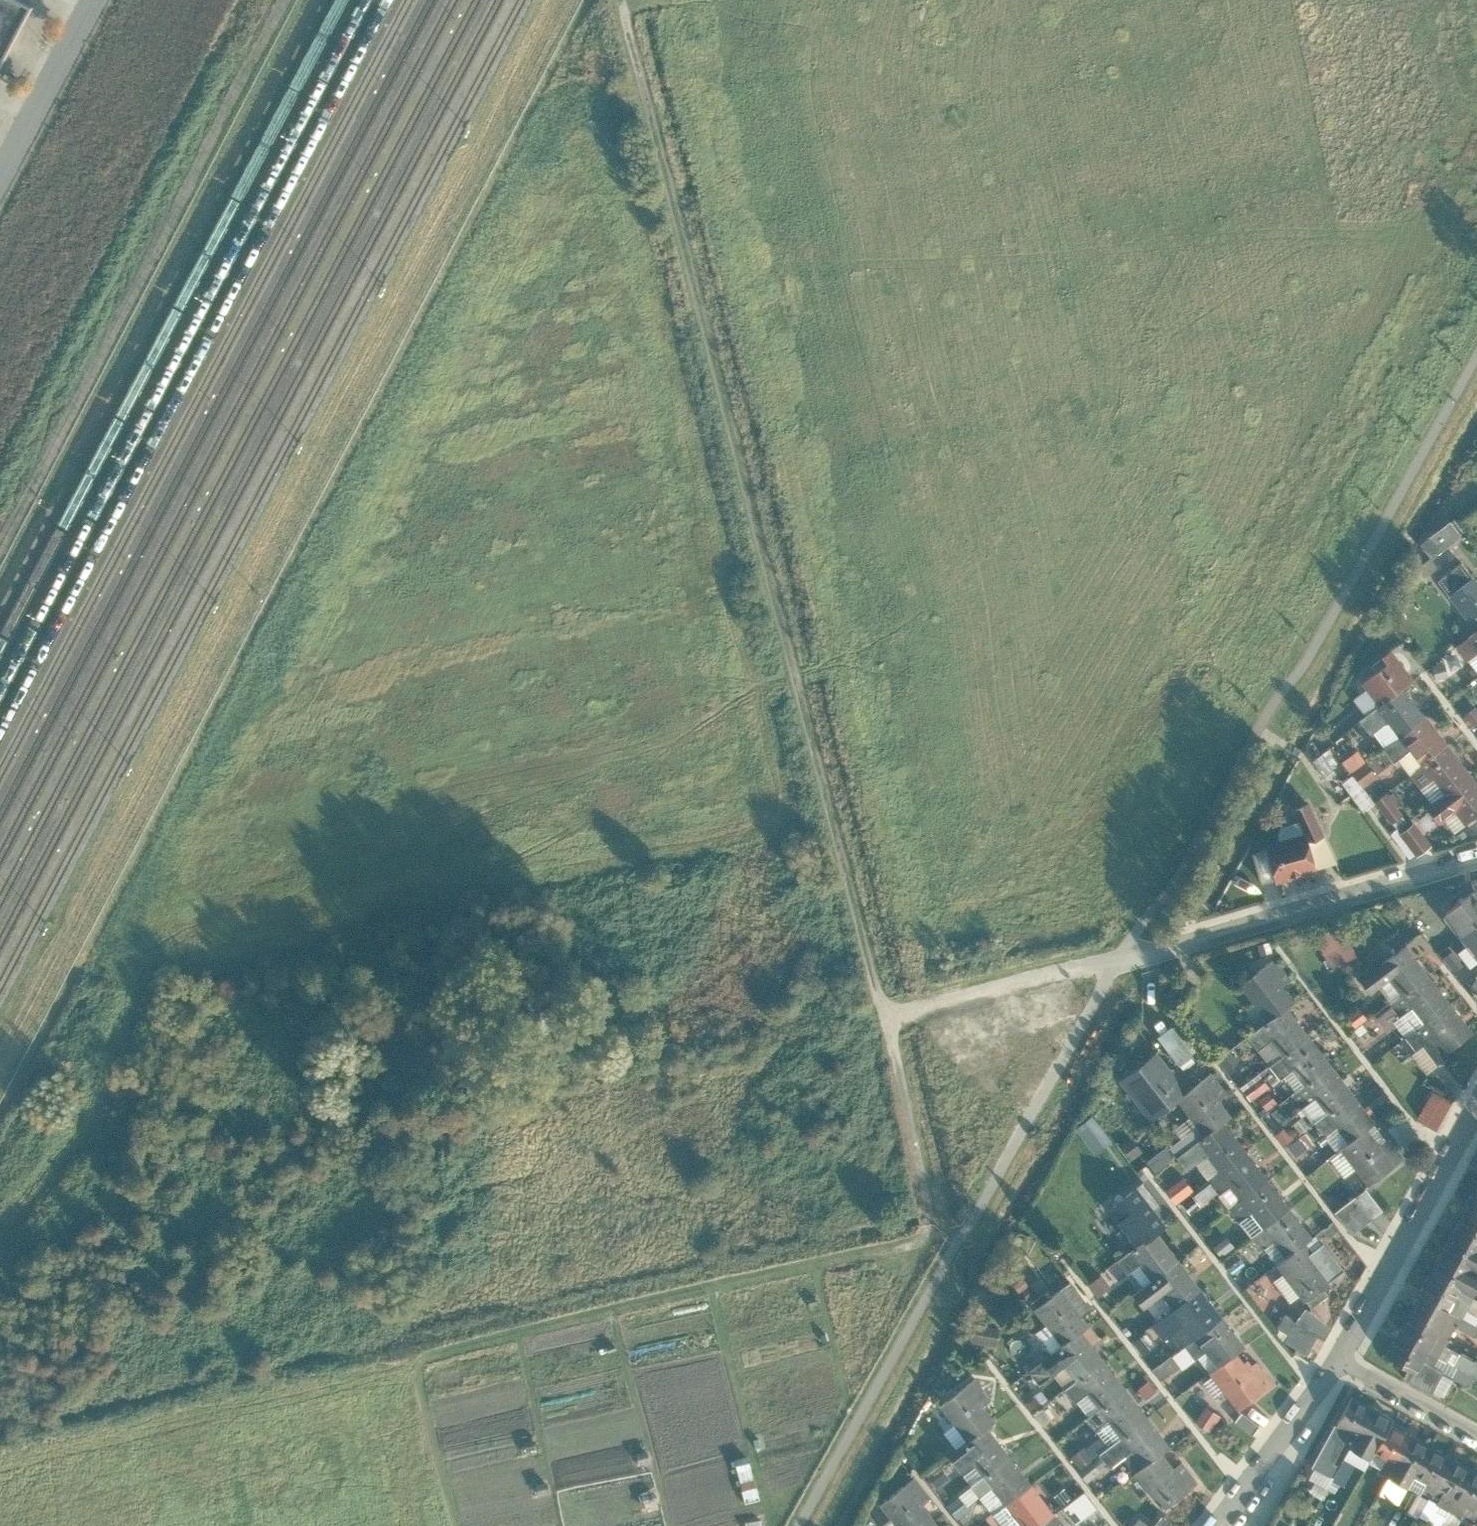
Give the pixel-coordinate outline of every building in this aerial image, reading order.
[(31,6),(20,0),(0,0),(0,64),(2,65),(31,6)] [(1422,564),(1429,574),(1447,561),(1441,553),(1466,535),(1454,518),(1422,541),(1433,556),(1422,564)] [(1463,564),(1437,583),(1476,633),(1476,582),(1463,564)] [(1457,647),(1469,663),(1476,657),(1476,634),(1457,647)] [(1398,659),(1362,684),(1379,708),(1404,690),(1415,681),(1398,659)] [(1400,740),(1428,718),(1404,690),(1379,708),(1360,722),(1372,737),(1388,725),(1400,740)] [(1449,746),(1428,718),(1400,740),(1384,752),(1395,765),(1410,752),(1422,767),(1449,746)] [(1471,776),(1449,746),(1422,767),(1413,774),(1424,788),(1431,783),(1443,797),(1471,776)] [(1367,807),(1377,799),(1367,786),(1382,775),(1360,747),(1344,759),(1354,772),(1346,779),(1367,807)] [(1471,776),(1443,797),(1427,809),(1440,826),(1456,814),(1467,827),(1476,819),(1476,783),(1471,776)] [(1392,821),(1407,811),(1393,789),(1378,799),(1392,821)] [(1326,839),(1309,805),(1296,811),(1313,845),(1326,839)] [(1307,837),(1266,848),(1277,886),(1317,875),(1307,837)] [(1472,878),(1475,887),(1445,909),(1465,935),(1476,926),(1476,876),(1472,878)] [(1465,935),(1476,950),(1476,926),(1465,935)] [(1349,947),(1341,928),(1331,932),(1339,951),(1349,947)] [(1429,973),(1406,943),(1360,977),(1371,992),(1391,977),(1402,993),(1429,973)] [(1275,957),(1239,983),(1268,1019),(1288,1005),(1295,999),(1283,984),(1291,978),(1275,957)] [(1452,1002),(1429,973),(1402,993),(1389,1002),(1401,1015),(1412,1005),(1425,1020),(1452,1002)] [(1425,1020),(1405,1034),(1416,1049),(1423,1044),(1435,1060),(1473,1030),(1452,1002),(1425,1020)] [(1270,1039),(1282,1054),(1309,1033),(1288,1005),(1268,1019),(1247,1034),(1258,1048),(1270,1039)] [(1175,1023),(1161,1035),(1183,1063),(1198,1052),(1175,1023)] [(1332,1063),(1309,1033),(1282,1054),(1269,1064),(1280,1077),(1292,1068),(1305,1084),(1332,1063)] [(1177,1098),(1185,1091),(1156,1052),(1122,1079),(1151,1117),(1177,1098)] [(1315,1095),(1328,1111),(1354,1091),(1332,1063),(1305,1084),(1293,1093),(1302,1105),(1315,1095)] [(1211,1071),(1185,1091),(1177,1098),(1191,1116),(1198,1125),(1205,1134),(1223,1121),(1231,1115),(1230,1114),(1219,1099),(1227,1093),(1227,1092),(1226,1092),(1211,1072),(1212,1072),(1211,1071)] [(1377,1121),(1354,1091),(1328,1111),(1314,1121),(1325,1134),(1337,1125),(1350,1142),(1368,1127),(1377,1121)] [(1422,1121),(1439,1130),(1454,1102),(1437,1093),(1422,1121)] [(1223,1121),(1205,1134),(1177,1155),(1187,1169),(1206,1154),(1219,1170),(1246,1150),(1223,1121)] [(1380,1142),(1368,1127),(1350,1142),(1341,1149),(1368,1184),(1404,1157),(1387,1136),(1380,1142)] [(1229,1182),(1241,1198),(1268,1177),(1246,1150),(1219,1170),(1207,1179),(1217,1191),(1229,1182)] [(1187,1174),(1168,1186),(1178,1201),(1197,1188),(1187,1174)] [(1291,1207),(1268,1177),(1241,1198),(1228,1207),(1239,1221),(1251,1212),(1263,1227),(1291,1207)] [(1157,1229),(1165,1223),(1152,1208),(1160,1202),(1144,1181),(1109,1208),(1137,1244),(1157,1229)] [(1336,1212),(1352,1233),(1383,1210),(1367,1189),(1336,1212)] [(1473,1191),(1462,1211),(1476,1219),(1476,1193),(1473,1191)] [(1313,1234),(1291,1207),(1263,1227),(1251,1237),(1261,1249),(1273,1240),(1285,1255),(1313,1234)] [(1451,1231),(1476,1244),(1476,1219),(1462,1211),(1451,1231)] [(1157,1229),(1137,1244),(1117,1259),(1127,1272),(1139,1263),(1152,1281),(1180,1260),(1157,1229)] [(1451,1231),(1439,1253),(1476,1273),(1476,1244),(1451,1231)] [(1285,1255),(1275,1263),(1304,1301),(1342,1272),(1313,1234),(1285,1255)] [(1428,1272),(1470,1295),(1474,1288),(1476,1289),(1476,1273),(1439,1253),(1428,1272)] [(1173,1308),(1200,1286),(1180,1260),(1152,1281),(1133,1294),(1143,1307),(1162,1294),(1173,1308)] [(1470,1295),(1428,1272),(1417,1292),(1460,1316),(1472,1296),(1470,1295)] [(1070,1279),(1033,1308),(1062,1344),(1081,1329),(1088,1323),(1082,1315),(1092,1307),(1070,1279)] [(1195,1336),(1223,1316),(1200,1286),(1173,1308),(1154,1322),(1164,1337),(1184,1322),(1195,1336)] [(1404,1315),(1447,1337),(1453,1325),(1473,1335),(1476,1327),(1476,1324),(1460,1316),(1417,1292),(1404,1315)] [(1447,1337),(1404,1315),(1394,1334),(1436,1356),(1447,1337)] [(1223,1316),(1195,1336),(1183,1346),(1193,1359),(1205,1350),(1217,1365),(1236,1351),(1245,1344),(1223,1316)] [(1289,1343),(1311,1355),(1323,1333),(1290,1316),(1282,1331),(1292,1337),(1289,1343)] [(1064,1364),(1076,1379),(1104,1359),(1081,1329),(1062,1344),(1028,1370),(1039,1383),(1064,1364)] [(1436,1356),(1394,1334),(1383,1354),(1406,1367),(1400,1377),(1430,1392),(1441,1370),(1431,1365),(1436,1356)] [(1217,1365),(1209,1372),(1238,1409),(1273,1382),(1256,1361),(1252,1363),(1248,1358),(1245,1361),(1236,1351),(1217,1365)] [(1126,1387),(1104,1359),(1076,1379),(1063,1389),(1074,1402),(1086,1392),(1099,1408),(1126,1387)] [(967,1441),(987,1426),(994,1420),(982,1404),(991,1398),(975,1376),(938,1404),(967,1441)] [(1106,1420),(1120,1437),(1148,1415),(1126,1387),(1099,1408),(1086,1417),(1095,1428),(1106,1420)] [(1347,1447),(1371,1407),(1349,1395),(1308,1465),(1328,1476),(1335,1464),(1332,1462),(1342,1444),(1347,1447)] [(1368,1458),(1371,1453),(1389,1423),(1392,1418),(1371,1407),(1347,1447),(1368,1458)] [(1224,1423),(1211,1412),(1206,1419),(1219,1429),(1224,1423)] [(1171,1445),(1148,1415),(1120,1437),(1098,1453),(1109,1466),(1130,1451),(1143,1466),(1162,1452),(1171,1445)] [(1410,1434),(1389,1423),(1371,1453),(1384,1460),(1377,1471),(1385,1475),(1410,1434)] [(982,1475),(1009,1455),(987,1426),(967,1441),(947,1456),(957,1469),(970,1460),(982,1475)] [(1406,1486),(1412,1475),(1430,1445),(1410,1434),(1385,1475),(1406,1486)] [(1090,1444),(1074,1452),(1088,1479),(1103,1471),(1090,1444)] [(1451,1456),(1430,1445),(1412,1475),(1424,1482),(1418,1493),(1427,1498),(1451,1456)] [(1174,1467),(1162,1452),(1143,1466),(1134,1473),(1163,1509),(1198,1482),(1182,1461),(1174,1467)] [(1032,1483),(1009,1455),(982,1475),(1005,1504),(1032,1483)] [(1427,1498),(1446,1510),(1471,1467),(1451,1456),(1427,1498)] [(1471,1467),(1446,1510),(1468,1521),(1476,1504),(1476,1471),(1471,1467)] [(895,1525),(923,1525),(933,1518),(922,1504),(931,1497),(914,1476),(878,1503),(895,1525)] [(1032,1483),(1005,1504),(1021,1525),(1037,1525),(1054,1513),(1032,1483)] [(1476,1525),(1476,1504),(1468,1521),(1476,1525)] [(1054,1513),(1037,1525),(1064,1525),(1054,1513)]
